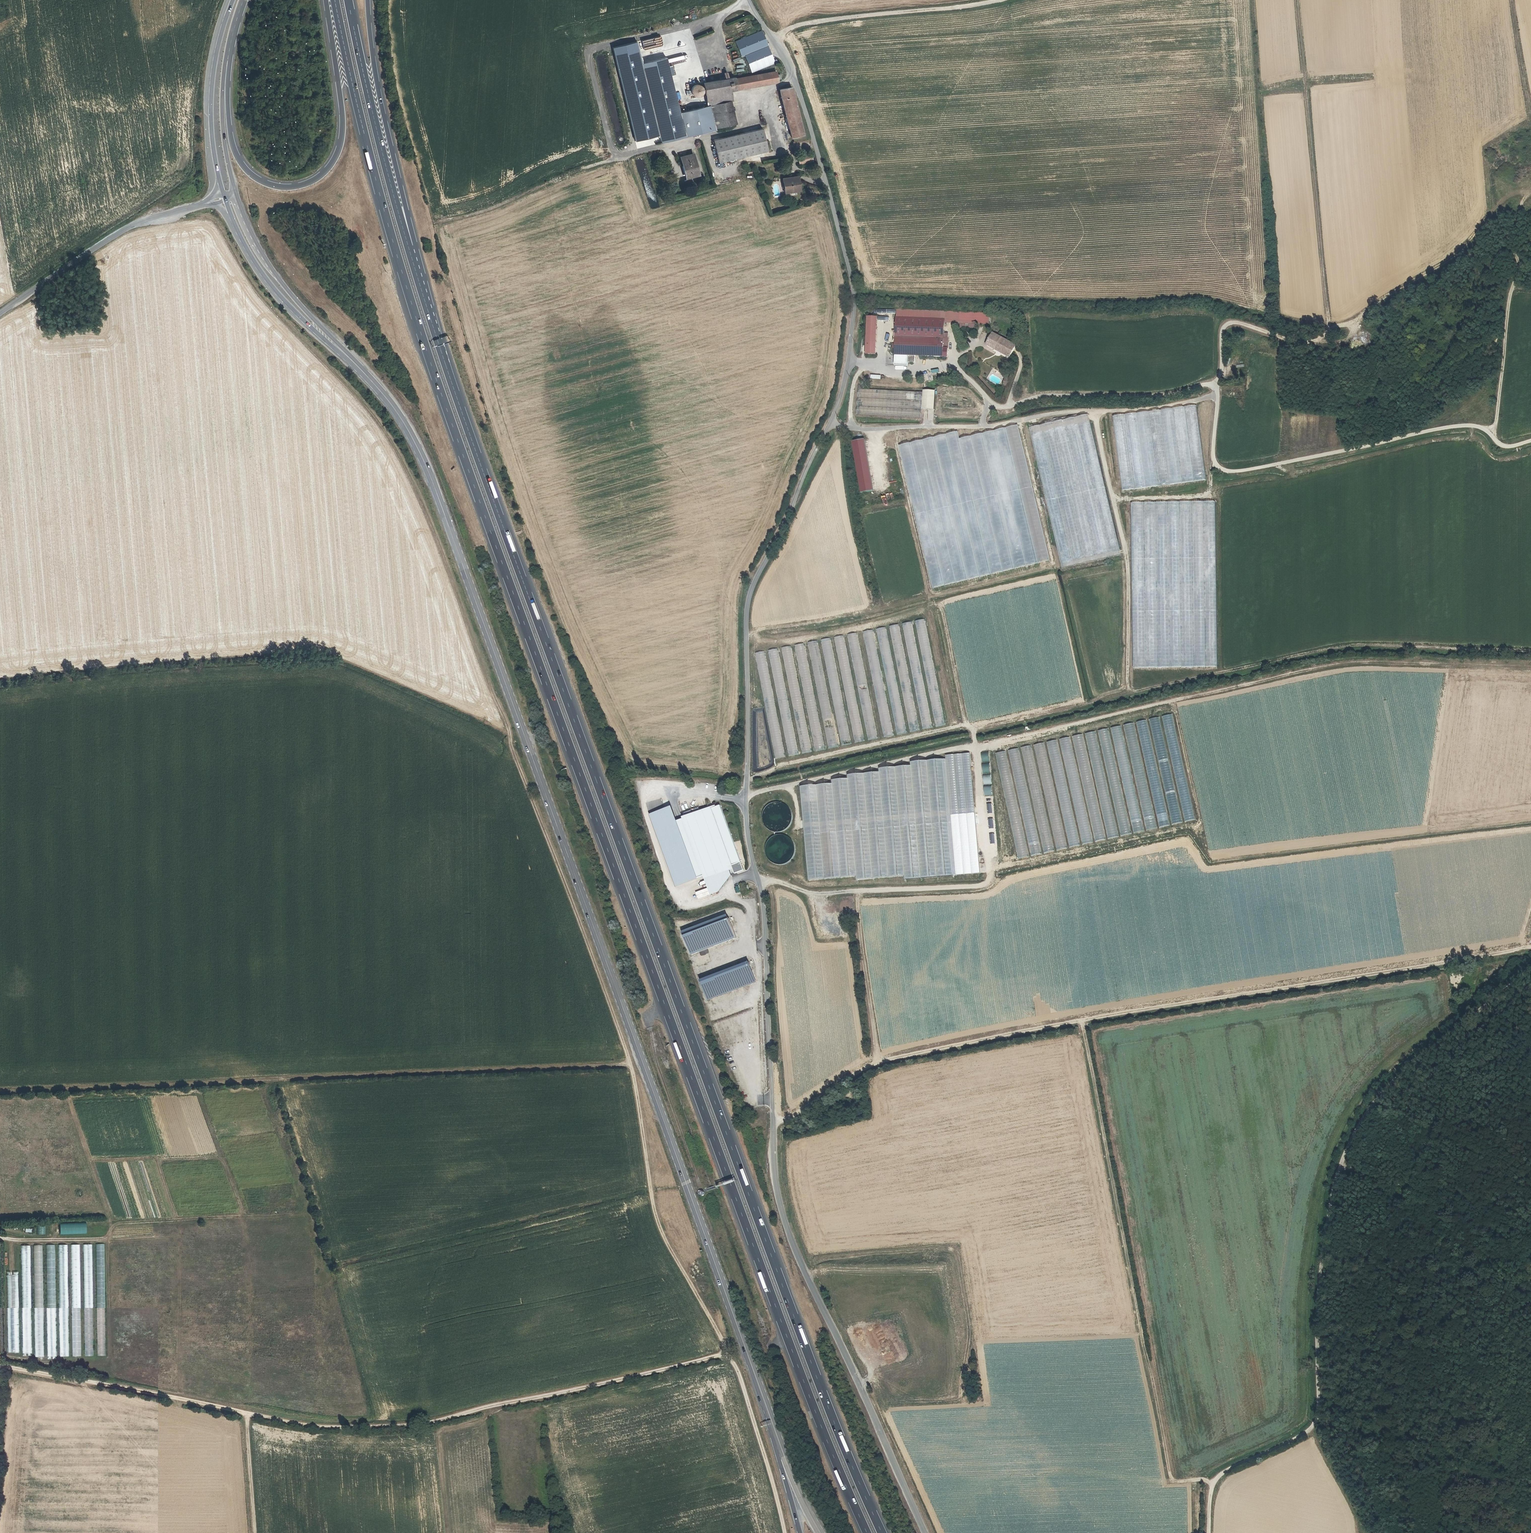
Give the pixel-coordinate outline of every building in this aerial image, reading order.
[(735,43),(740,54),(743,53),(751,72),(777,62),(776,59),(774,60),(762,32),(735,43)] [(660,141),(715,128),(710,105),(707,105),(679,110),(666,56),(642,62),(660,141)] [(735,79),(737,89),(777,82),(777,80),(776,75),(775,71),(735,79)] [(731,91),(737,89),(735,79),(735,77),(728,79),(725,79),(704,83),(707,105),(710,105),(731,101),(732,101),(731,91)] [(692,95),(694,96),(697,97),(700,95),(702,93),(703,90),(702,88),(700,85),(697,84),(695,85),(693,86),(691,88),(690,90),(691,93),(692,95)] [(791,87),(779,89),(792,137),(803,134),(791,87)] [(736,123),(731,101),(711,105),(717,128),(736,123)] [(762,128),(713,140),(719,162),(767,151),(762,128)] [(797,156),(799,164),(812,160),(811,153),(797,156)] [(693,154),(681,157),(686,177),(698,174),(693,154)] [(786,186),(784,188),(785,193),(800,190),(798,176),(782,178),(783,182),(785,182),(786,186)] [(897,309),(897,317),(945,319),(945,322),(978,324),(978,312),(897,309)] [(990,313),(978,312),(978,324),(990,324),(990,313)] [(867,316),(866,354),(876,354),(877,316),(867,316)] [(945,322),(945,319),(897,317),(896,343),(895,348),(895,355),(908,355),(908,362),(915,362),(915,356),(943,357),(944,341),(944,338),(945,322)] [(995,349),(996,346),(997,345),(999,346),(998,347),(1011,354),(1016,345),(993,333),(987,344),(995,349)] [(1010,357),(1011,354),(998,347),(996,346),(995,349),(1010,357)] [(923,392),(864,389),(859,389),(857,414),(921,418),(923,392)] [(1091,415),(1032,427),(1062,568),(1121,556),(1091,415)] [(875,491),(866,440),(853,442),(862,494),(875,491)] [(977,509),(976,519),(974,515),(973,519),(968,499),(960,509),(957,499),(950,508),(952,508),(951,515),(949,512),(946,514),(944,531),(953,525),(960,536),(950,538),(959,539),(961,547),(1004,536),(1001,534),(1010,528),(1002,520),(1022,498),(999,504),(1002,516),(997,515),(994,502),(992,501),(993,505),(983,511),(982,507),(977,509)] [(1134,669),(1219,667),(1216,502),(1131,503),(1134,669)] [(891,625),(909,732),(920,730),(917,715),(918,714),(920,715),(923,729),(932,728),(924,684),(919,685),(918,681),(915,686),(916,693),(911,694),(907,671),(914,675),(917,675),(918,672),(919,673),(922,668),(926,670),(935,727),(944,725),(926,618),(916,620),(922,656),(918,654),(912,621),(903,623),(906,643),(902,641),(899,624),(891,625)] [(878,628),(896,735),(906,733),(887,626),(878,628)] [(874,629),(864,631),(883,738),(893,736),(874,629)] [(876,739),(858,633),(849,634),(867,740),(876,739)] [(836,637),(854,743),(863,742),(845,635),(836,637)] [(831,638),(823,639),(840,746),(850,744),(841,685),(839,685),(831,638)] [(837,747),(818,640),(809,642),(828,749),(837,747)] [(815,751),(825,750),(805,643),(795,645),(815,751)] [(810,752),(792,645),(783,647),(801,754),(810,752)] [(797,755),(779,648),(770,650),(788,757),(797,755)] [(756,652),(776,759),(785,757),(765,651),(756,652)] [(1164,716),(1184,822),(1193,820),(1174,714),(1164,716)] [(1170,772),(1160,717),(1151,719),(1161,774),(1170,772)] [(1158,828),(1168,826),(1148,719),(1138,721),(1158,828)] [(1126,724),(1145,831),(1155,829),(1136,722),(1126,724)] [(1143,832),(1122,725),(1112,727),(1133,833),(1143,832)] [(1108,839),(1117,837),(1096,731),(1086,733),(1108,839)] [(1083,734),(1074,736),(1095,842),(1104,840),(1083,734)] [(1092,843),(1071,737),(1061,739),(1082,845),(1092,843)] [(1069,848),(1079,846),(1058,740),(1048,742),(1069,848)] [(1056,850),(1066,849),(1045,743),(1035,744),(1056,850)] [(1023,747),(1043,853),(1053,851),(1032,745),(1023,747)] [(1031,856),(1041,854),(1019,748),(1009,750),(1031,856)] [(1006,751),(997,753),(1018,858),(1027,857),(1006,751)] [(982,752),(983,762),(990,762),(989,752),(982,752)] [(906,880),(980,875),(971,753),(946,755),(946,760),(912,763),(912,766),(880,769),(881,773),(849,775),(849,779),(833,780),(833,784),(802,787),(809,881),(857,878),(858,881),(906,877),(906,880)] [(990,763),(982,764),(984,774),(991,773),(990,763)] [(1173,825),(1182,823),(1171,772),(1163,773),(1166,787),(1165,788),(1173,825)] [(984,775),(984,784),(992,784),(992,775),(984,775)] [(993,786),(984,786),(985,796),(993,795),(993,786)] [(675,821),(693,878),(737,863),(719,807),(675,821)] [(696,892),(698,899),(711,895),(709,888),(696,892)] [(715,973),(701,977),(708,998),(758,983),(751,962),(715,973)] [(714,1015),(713,1016),(714,1019),(725,1014),(721,1007),(712,1012),(714,1015)] [(106,1241),(21,1243),(21,1269),(6,1270),(10,1353),(26,1357),(106,1356),(106,1241)]
